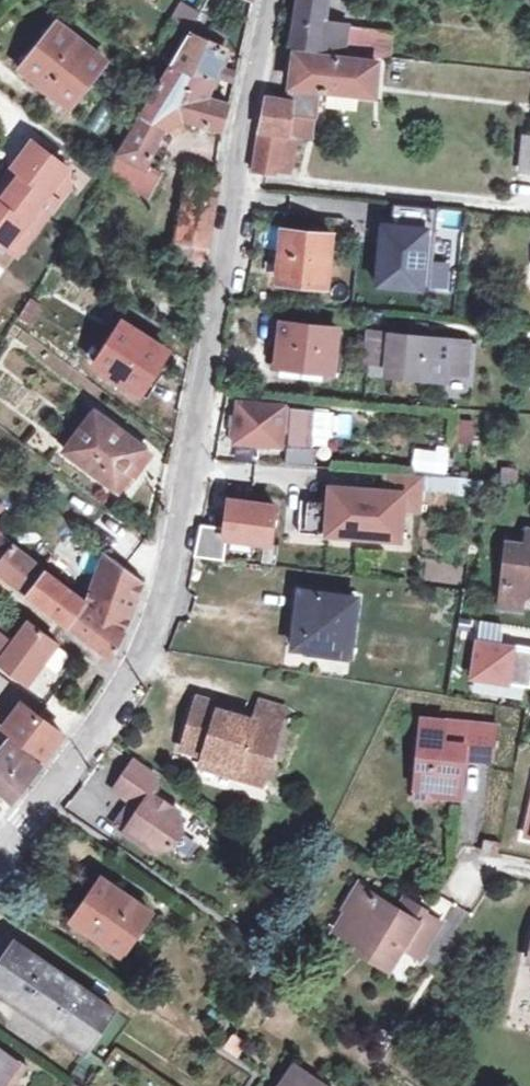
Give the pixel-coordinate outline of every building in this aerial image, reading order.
[(240,8),(244,0),(221,0),(240,8)] [(379,55),(389,56),(392,31),(325,22),(328,0),(299,0),(293,46),(299,47),(379,55)] [(172,23),(191,34),(198,22),(203,13),(185,3),(172,23)] [(198,22),(191,34),(225,47),(231,35),(198,22)] [(71,107),(107,61),(59,23),(24,69),(71,107)] [(225,47),(191,34),(179,55),(161,84),(188,92),(209,97),(218,76),(221,67),(229,49),(225,47)] [(291,115),(316,118),(317,118),(320,87),(374,92),(379,61),(298,52),(292,101),(266,97),(256,141),(252,169),(274,172),(275,164),(293,167),(297,134),(288,133),(291,115)] [(221,67),(218,76),(235,82),(238,73),(221,67)] [(230,103),(209,97),(188,92),(161,84),(143,113),(107,173),(150,194),(162,171),(150,166),(162,132),(182,118),(222,128),(230,103)] [(288,133),(297,134),(313,136),(316,118),(291,115),(288,133)] [(521,168),(529,169),(529,136),(524,136),(521,168)] [(14,190),(49,215),(70,187),(70,169),(35,143),(16,169),(25,175),(14,190)] [(191,176),(186,200),(175,270),(204,274),(220,179),(191,176)] [(0,202),(0,240),(19,255),(49,215),(14,190),(4,204),(0,202)] [(392,218),(377,217),(371,280),(425,286),(434,208),(393,204),(392,218)] [(278,279),(326,284),(331,236),(281,230),(278,279)] [(31,324),(44,305),(32,298),(20,318),(31,324)] [(141,392),(169,349),(124,321),(96,364),(141,392)] [(282,323),(278,363),(331,369),(336,329),(282,323)] [(409,323),(409,334),(428,336),(429,325),(409,323)] [(428,336),(409,334),(390,333),(371,331),(368,362),(387,364),(387,366),(423,370),(423,377),(447,379),(448,374),(451,339),(428,336)] [(466,340),(451,339),(448,374),(462,376),(466,340)] [(331,369),(278,363),(277,369),(331,375),(331,369)] [(278,446),(279,444),(285,444),(284,463),(312,465),(315,447),(309,446),(313,409),(283,406),(283,404),(236,399),(233,441),(278,446)] [(121,491),(149,453),(96,413),(68,449),(121,491)] [(446,470),(448,445),(437,444),(436,450),(416,448),(414,467),(446,470)] [(329,500),(328,510),(352,512),(349,535),(401,538),(403,511),(421,513),(425,473),(386,470),(384,489),(329,486),(329,500)] [(225,524),(202,522),(196,554),(223,557),(225,535),(271,540),(275,503),(230,497),(225,524)] [(328,510),(329,500),(307,499),(305,521),(299,521),(298,531),(327,534),(328,510)] [(327,534),(349,535),(352,512),(328,510),(327,534)] [(0,540),(0,570),(70,625),(112,659),(113,656),(127,627),(144,581),(107,552),(90,600),(87,602),(3,536),(0,540)] [(502,596),(521,598),(529,590),(529,545),(527,544),(507,542),(502,596)] [(349,653),(356,597),(300,590),(296,616),(294,616),(290,645),(349,653)] [(521,598),(502,596),(501,607),(520,608),(521,598)] [(477,617),(475,632),(496,636),(499,621),(477,617)] [(13,642),(0,633),(0,661),(28,683),(57,643),(30,622),(13,642)] [(477,640),(471,676),(529,685),(529,650),(477,640)] [(278,725),(254,718),(218,708),(220,703),(195,696),(181,748),(203,755),(239,766),(236,775),(263,782),(278,725)] [(254,718),(278,725),(284,706),(260,699),(254,718)] [(46,756),(65,733),(42,716),(23,702),(12,717),(5,726),(46,756)] [(5,726),(12,717),(0,708),(0,723),(5,726)] [(423,718),(416,786),(435,787),(435,792),(459,794),(462,753),(490,756),(494,724),(423,718)] [(7,745),(0,739),(0,789),(13,802),(41,766),(11,741),(7,745)] [(199,765),(236,775),(239,766),(203,755),(199,765)] [(133,761),(115,788),(133,800),(136,802),(131,809),(128,806),(117,823),(153,848),(171,845),(182,829),(179,812),(152,794),(155,789),(154,775),(133,761)] [(435,787),(416,786),(415,797),(434,798),(435,792),(435,787)] [(496,853),(499,841),(484,838),(481,849),(496,853)] [(72,919),(123,953),(139,929),(152,909),(101,876),(72,919)] [(345,908),(348,910),(356,915),(345,935),(372,951),(370,955),(391,967),(405,945),(422,955),(442,924),(425,914),(426,911),(404,896),(397,909),(359,885),(345,908)] [(356,915),(348,910),(337,930),(345,935),(356,915)] [(139,929),(123,953),(139,964),(155,939),(139,929)] [(115,1008),(14,940),(0,961),(0,990),(87,1050),(115,1008)] [(228,1005),(235,991),(229,988),(221,1001),(228,1005)] [(221,1047),(238,1057),(248,1040),(231,1031),(221,1047)] [(8,1077),(19,1060),(0,1047),(0,1085),(20,1085),(8,1077)] [(294,1064),(279,1085),(326,1085),(294,1064)]
